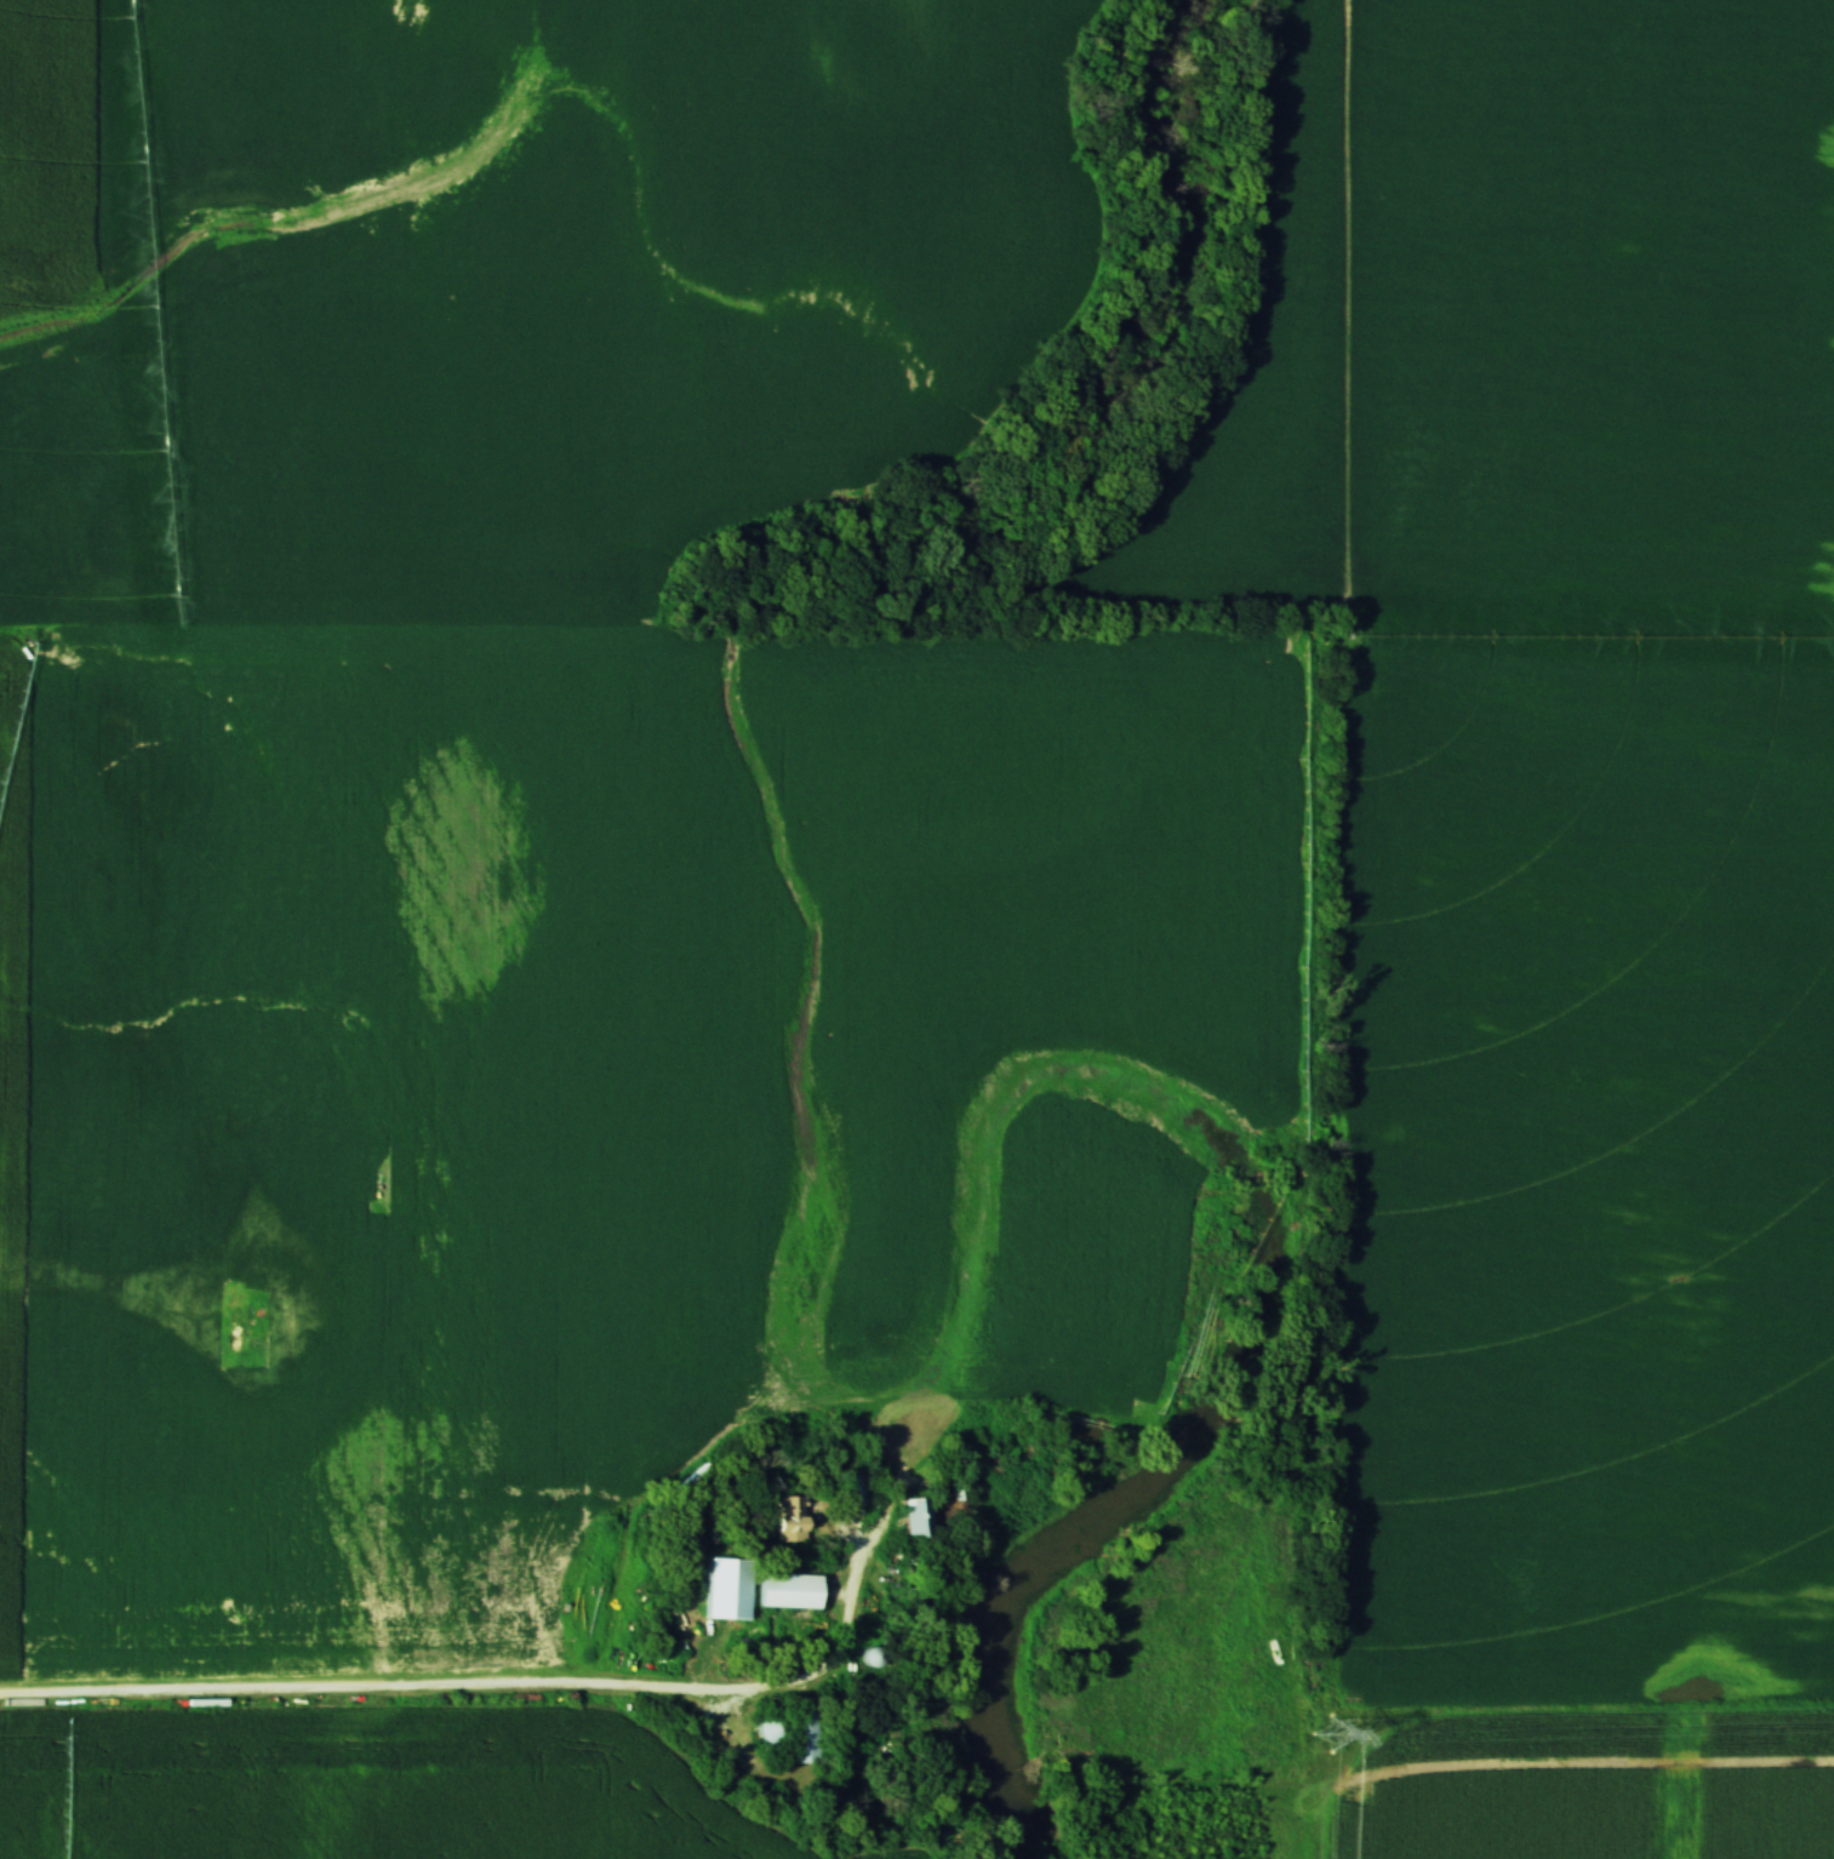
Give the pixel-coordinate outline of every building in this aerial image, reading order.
[(802,1496),(775,1496),(775,1541),(802,1541),(802,1496)] [(900,1536),(926,1535),(924,1498),(899,1499),(900,1536)] [(787,1765),(820,1764),(819,1713),(786,1714),(757,1715),(757,1744),(786,1744),(787,1765)]
